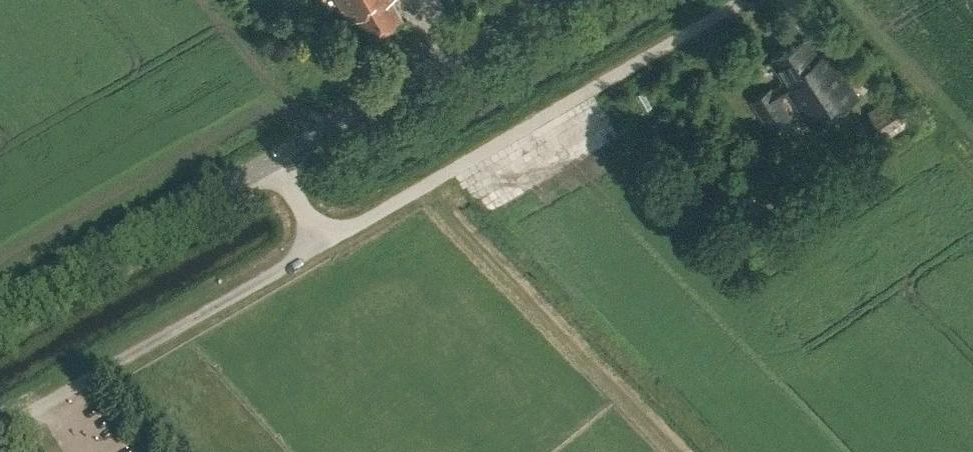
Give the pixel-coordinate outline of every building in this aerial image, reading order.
[(350,21),(358,16),(369,35),(402,17),(392,0),(338,0),(350,21)] [(818,55),(805,36),(771,60),(783,78),(751,100),(773,132),(791,120),(777,100),(787,93),(809,126),(857,93),(827,50),(818,55)] [(904,120),(889,96),(865,112),(881,136),(904,120)]
